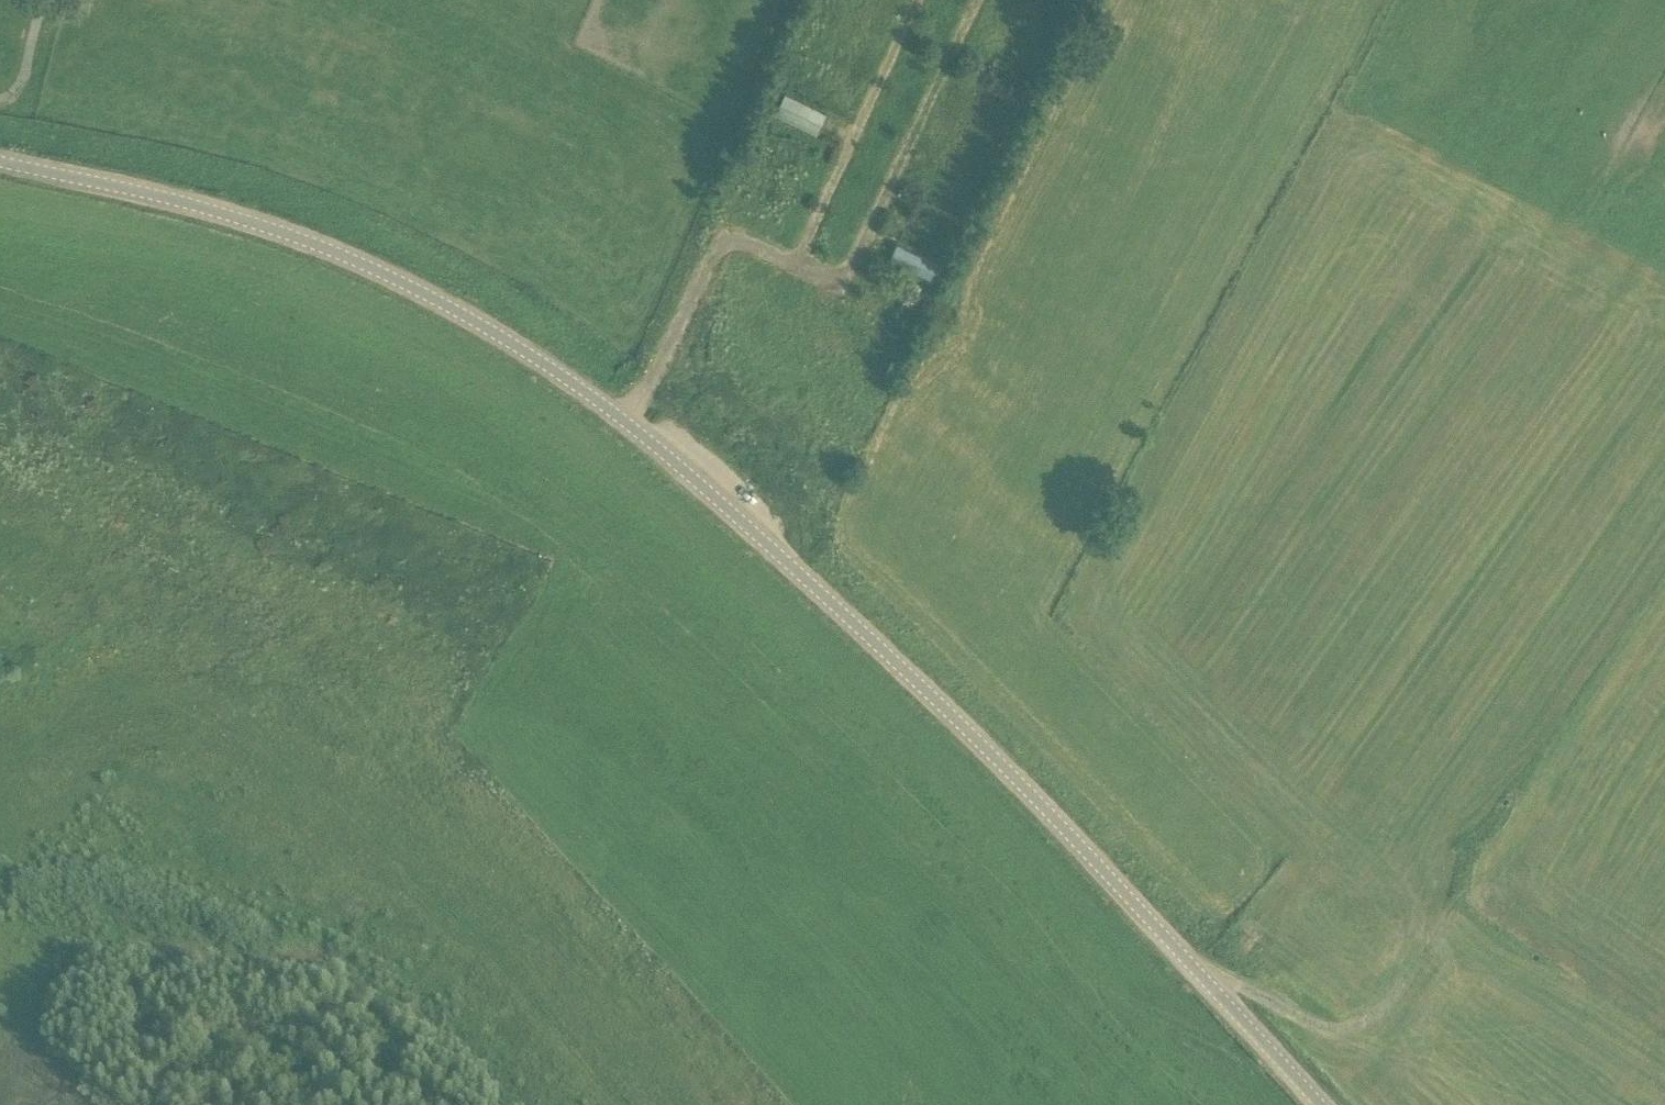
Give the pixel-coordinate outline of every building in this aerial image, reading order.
[(777,111),(818,131),(829,109),(787,89),(777,111)] [(899,238),(891,256),(933,276),(942,258),(899,238)]
